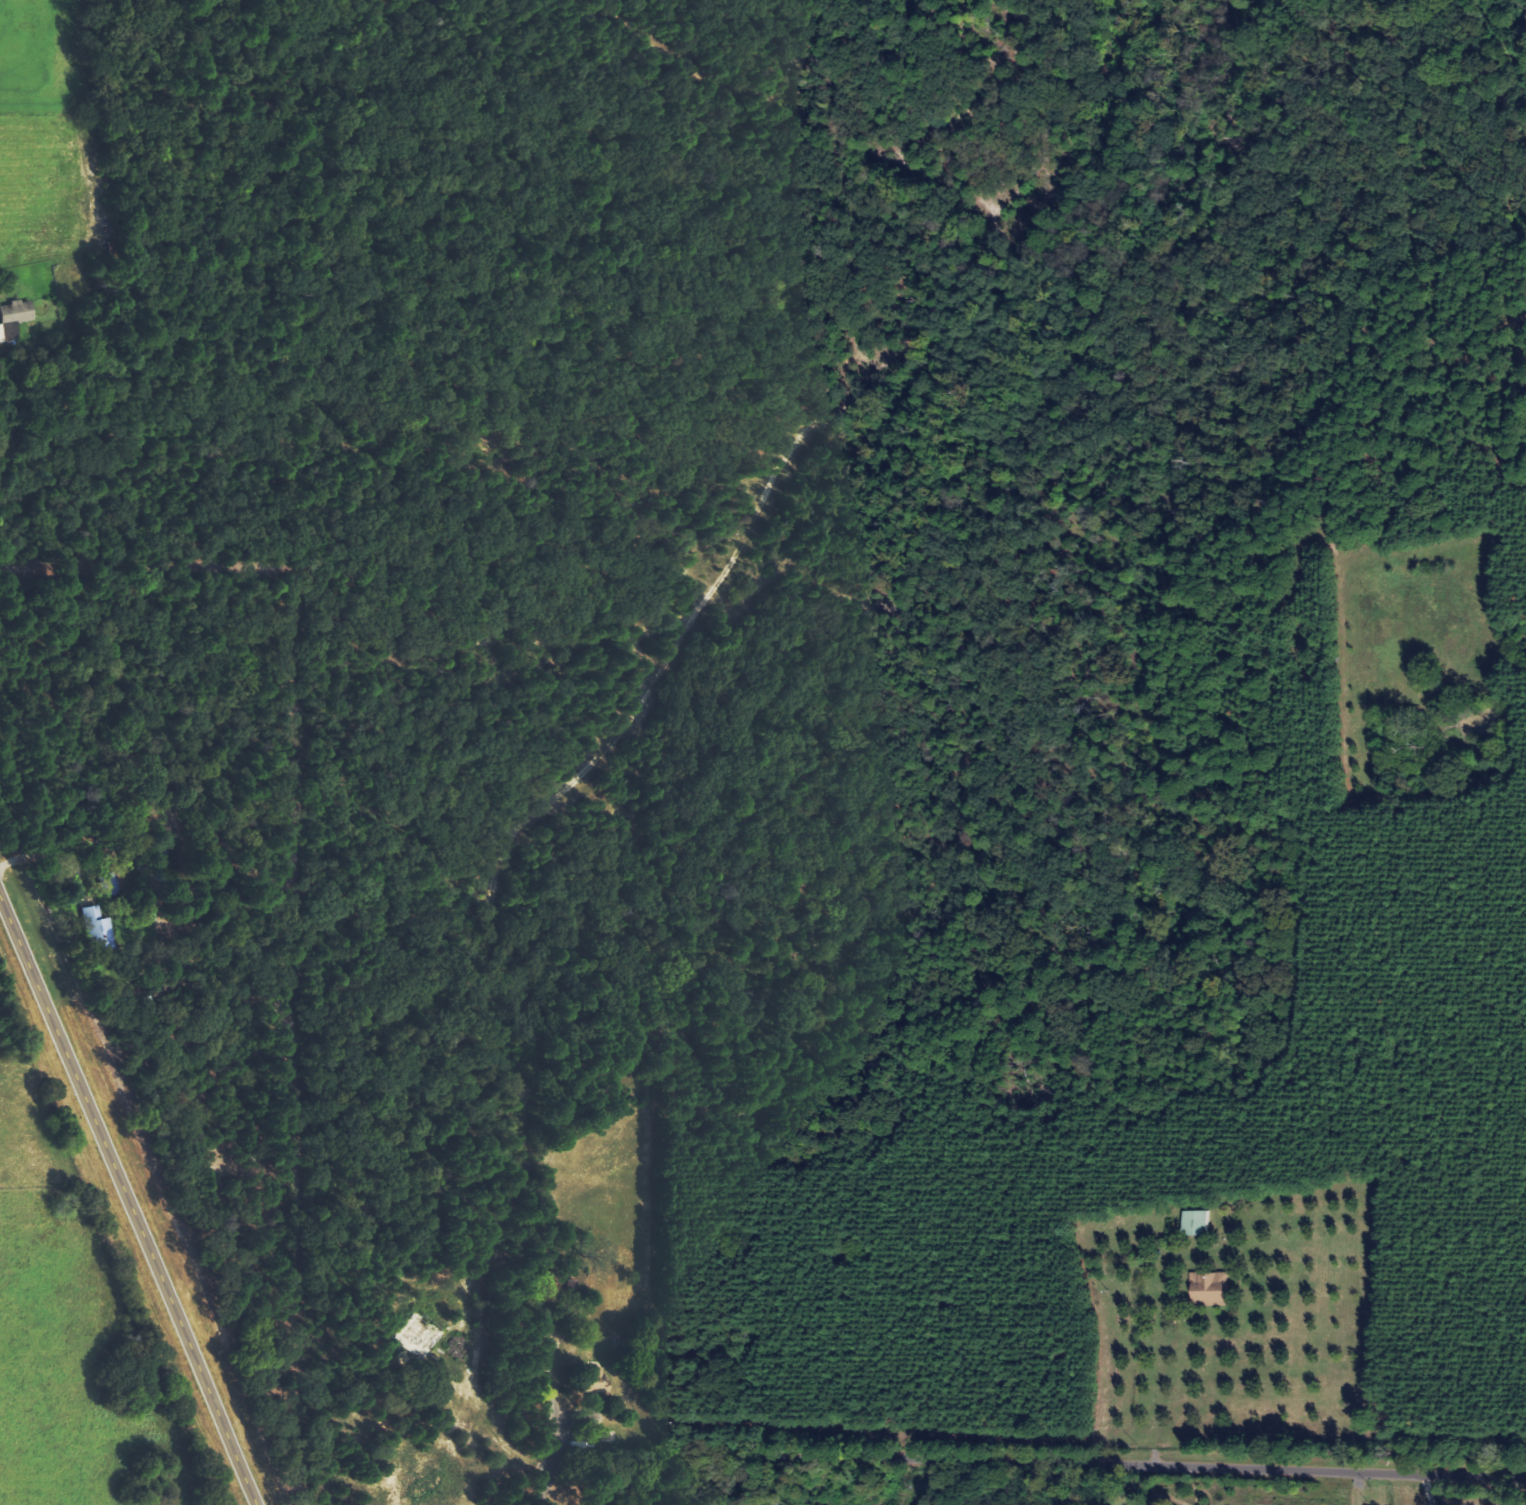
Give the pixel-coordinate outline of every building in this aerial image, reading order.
[(2,324),(35,319),(31,300),(0,305),(0,310),(2,324)] [(5,323),(5,339),(22,339),(22,323),(5,323)] [(81,908),(89,949),(114,944),(110,917),(101,919),(99,905),(81,908)] [(1207,1210),(1182,1211),(1183,1236),(1208,1235),(1207,1210)] [(1195,1272),(1194,1305),(1229,1306),(1230,1274),(1195,1272)]
